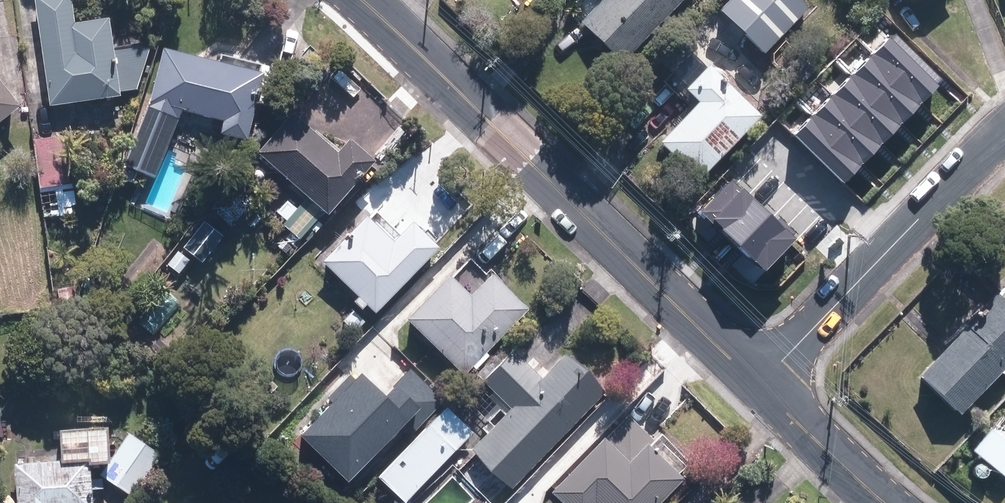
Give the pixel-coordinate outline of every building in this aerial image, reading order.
[(132,92),(146,53),(141,10),(99,15),(99,21),(68,25),(65,0),(30,0),(44,109),(113,100),(112,95),(132,92)] [(570,25),(616,68),(681,0),(594,0),(570,25)] [(791,0),(726,0),(714,13),(760,57),(803,12),(791,0)] [(889,37),(872,55),(923,102),(940,85),(889,37)] [(218,132),(244,139),(263,73),(165,44),(126,164),(155,174),(183,108),(221,120),(218,132)] [(872,55),(852,76),(903,124),(923,102),(872,55)] [(688,186),(751,119),(697,69),(673,94),(686,106),(647,147),(688,186)] [(852,76),(834,95),(884,143),(903,124),(852,76)] [(834,95),(816,114),(866,162),(884,143),(834,95)] [(11,112),(0,97),(0,120),(11,112)] [(816,114),(795,136),(845,184),(866,162),(816,114)] [(327,157),(285,116),(249,153),(316,218),(366,167),(341,143),(327,157)] [(59,184),(52,138),(45,139),(26,142),(38,219),(74,213),(69,182),(59,184)] [(728,177),(698,211),(732,242),(763,207),(728,177)] [(258,202),(238,179),(207,206),(228,229),(258,202)] [(313,223),(294,206),(277,225),(296,242),(313,223)] [(763,207),(732,242),(766,272),(797,238),(763,207)] [(379,220),(371,211),(359,222),(357,220),(312,263),(349,302),(345,305),(360,320),(432,251),(404,222),(392,233),(379,220)] [(473,366),(476,370),(490,355),(487,352),(529,308),(491,269),(486,274),(472,259),(408,319),(465,375),(473,366)] [(1004,362),(1004,293),(999,287),(989,298),(985,295),(954,327),(957,330),(910,381),(951,419),(1004,362)] [(505,493),(598,394),(557,356),(535,379),(520,365),(505,350),(473,384),(504,412),(464,455),(505,493)] [(440,401),(410,373),(386,398),(362,374),(356,380),(351,375),(329,397),(333,403),(301,436),(349,482),(396,433),(404,440),(440,401)] [(474,434),(448,408),(379,479),(404,502),(407,502),(474,434)] [(964,453),(996,480),(1004,469),(1004,421),(996,414),(964,453)] [(623,416),(594,445),(616,466),(634,447),(638,451),(648,441),(631,425),(623,416)] [(83,466),(100,466),(103,426),(48,429),(50,465),(7,467),(9,502),(85,502),(83,466)] [(156,455),(125,434),(97,477),(112,488),(128,498),(156,455)] [(671,483),(638,451),(634,447),(616,466),(594,445),(591,441),(538,495),(546,502),(651,502),(671,483)]
